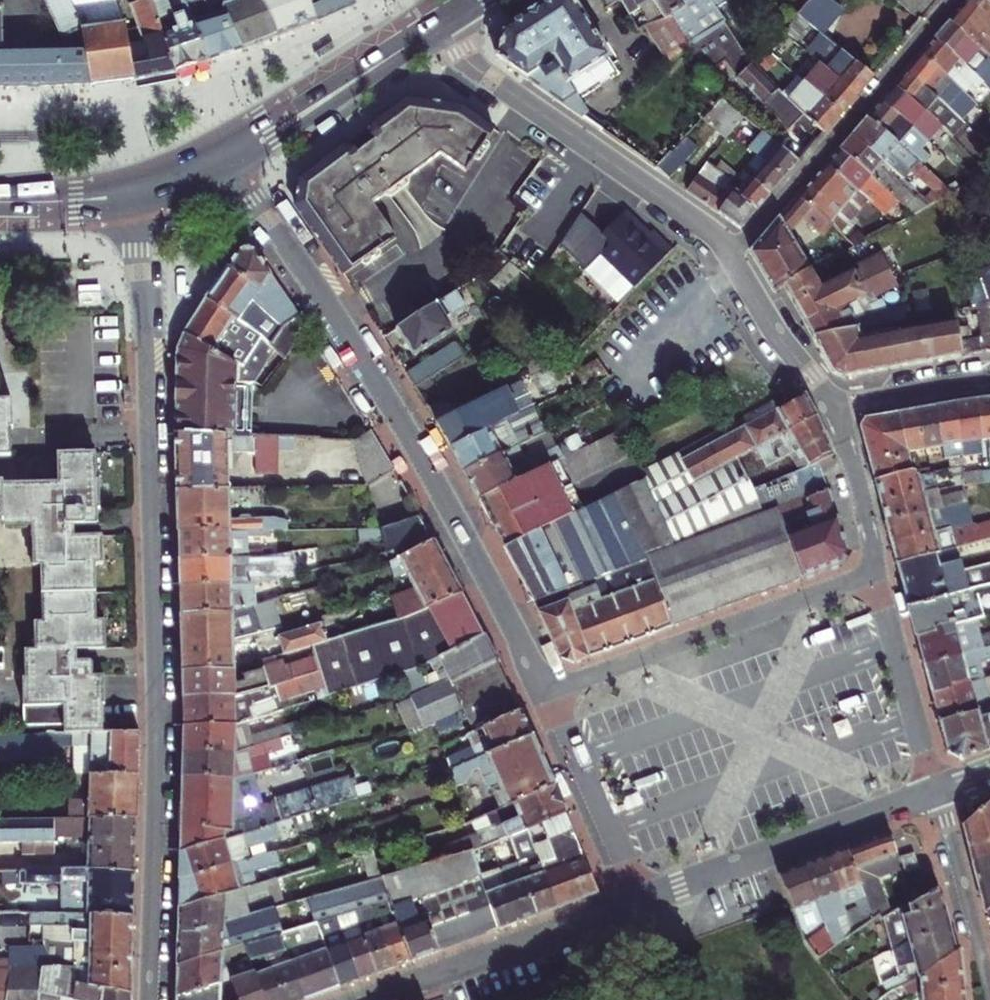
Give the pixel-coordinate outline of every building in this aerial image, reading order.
[(35,87),(91,86),(88,57),(84,39),(81,29),(68,0),(45,0),(62,38),(64,38),(65,51),(29,51),(8,51),(7,48),(3,48),(3,44),(3,10),(0,10),(0,88),(35,87)] [(81,29),(84,39),(88,57),(91,86),(136,81),(130,48),(125,26),(114,0),(68,0),(81,29)] [(176,69),(149,0),(128,0),(143,44),(130,48),(136,81),(176,69)] [(176,69),(210,60),(187,11),(181,13),(177,1),(170,2),(169,0),(149,0),(176,69)] [(187,11),(210,60),(243,51),(227,16),(219,0),(182,0),(187,11)] [(260,0),(231,0),(236,11),(227,16),(243,51),(282,39),(260,0)] [(282,39),(288,36),(310,28),(319,25),(319,24),(312,7),(308,0),(260,0),(282,39)] [(319,24),(356,7),(359,0),(330,0),(312,7),(319,24)] [(611,56),(575,0),(552,0),(506,30),(499,57),(585,117),(590,110),(582,98),(572,82),(611,56)] [(657,0),(624,0),(641,27),(647,24),(667,16),(657,0)] [(667,16),(673,14),(690,42),(701,35),(692,22),(691,15),(685,2),(688,0),(657,0),(667,16)] [(716,5),(713,0),(697,0),(700,6),(710,9),(716,5)] [(823,0),(812,0),(801,11),(825,32),(840,15),(823,0)] [(922,22),(929,13),(915,0),(900,0),(899,2),(922,22)] [(929,13),(938,2),(936,0),(915,0),(929,13)] [(952,22),(981,48),(989,39),(989,40),(989,3),(988,0),(971,0),(952,22)] [(667,16),(647,24),(668,61),(692,46),(690,42),(673,14),(667,16)] [(690,42),(692,46),(707,70),(726,58),(735,73),(738,76),(753,62),(725,19),(709,30),(701,35),(690,42)] [(939,37),(968,63),(979,73),(989,59),(981,48),(952,22),(939,37)] [(939,37),(925,54),(954,79),(968,63),(939,37)] [(850,61),(838,74),(859,94),(875,75),(849,53),(845,57),(850,61)] [(925,54),(910,71),(944,102),(947,97),(942,93),(954,79),(925,54)] [(753,62),(738,76),(765,104),(780,89),(753,62)] [(820,88),(823,91),(829,97),(828,99),(843,112),(859,94),(838,74),(835,71),(820,88)] [(910,71),(897,85),(927,112),(941,127),(950,138),(963,124),(944,102),(910,71)] [(897,85),(884,101),(914,129),(927,143),(941,127),(927,112),(897,85)] [(780,89),(765,104),(792,130),(807,113),(798,105),(780,89)] [(798,105),(807,113),(828,131),(843,112),(828,99),(829,97),(823,91),(818,96),(811,90),(798,105)] [(718,127),(736,107),(724,97),(706,116),(718,127)] [(374,138),(377,141),(403,177),(414,178),(445,156),(472,175),(501,131),(468,108),(409,100),(375,127),(374,138)] [(884,101),(871,115),(906,149),(922,168),(930,158),(921,150),(927,143),(914,129),(884,101)] [(731,138),(749,117),(736,107),(718,127),(731,138)] [(855,134),(884,161),(901,180),(910,171),(930,194),(921,202),(927,208),(948,197),(922,168),(906,149),(871,115),(855,134)] [(759,152),(773,136),(764,129),(751,145),(759,152)] [(843,148),(871,175),(872,175),(910,217),(927,208),(921,202),(918,198),(912,203),(892,180),(891,181),(878,167),(884,161),(855,134),(843,148)] [(759,152),(787,177),(800,162),(773,136),(759,152)] [(698,148),(687,137),(658,169),(671,178),(698,148)] [(387,190),(386,198),(414,178),(403,177),(377,141),(360,154),(387,190)] [(303,179),(298,206),(330,242),(324,247),(344,277),(398,240),(375,206),(386,198),(387,190),(360,154),(358,150),(347,147),(303,179)] [(843,148),(829,164),(857,191),(871,175),(843,148)] [(773,194),(787,177),(759,152),(749,165),(759,174),(755,178),(773,194)] [(709,162),(709,163),(689,191),(720,213),(736,190),(732,186),(735,182),(709,162)] [(857,191),(829,164),(815,180),(845,209),(856,221),(870,205),(857,191)] [(759,211),(773,194),(755,178),(759,174),(749,165),(736,180),(746,188),(741,194),(759,211)] [(985,176),(976,167),(967,174),(974,182),(985,176)] [(802,195),(818,210),(832,224),(842,238),(856,221),(845,209),(815,180),(802,195)] [(736,190),(720,213),(743,229),(759,211),(741,194),(736,190)] [(776,291),(786,286),(812,271),(794,238),(818,210),(802,195),(753,252),(776,291)] [(330,242),(298,206),(297,209),(324,247),(330,242)] [(650,235),(624,210),(602,233),(582,215),(559,247),(620,306),(673,251),(652,232),(650,235)] [(237,256),(230,266),(241,281),(238,286),(267,313),(284,329),(276,338),(270,344),(279,353),(284,358),(305,325),(255,252),(246,248),(237,256)] [(875,289),(877,295),(878,297),(901,285),(885,255),(853,271),(855,275),(823,291),(812,271),(786,286),(807,324),(875,289)] [(981,259),(989,278),(989,256),(981,259)] [(512,261),(492,281),(501,290),(521,270),(512,261)] [(230,266),(208,300),(256,331),(262,337),(270,344),(276,338),(268,330),(267,329),(260,323),(267,313),(238,286),(241,281),(230,266)] [(100,286),(79,287),(80,306),(101,305),(100,286)] [(807,324),(815,337),(859,329),(872,326),(861,304),(877,295),(875,289),(807,324)] [(459,290),(400,328),(418,356),(457,331),(447,316),(454,312),(459,313),(469,306),(459,290)] [(186,333),(240,364),(240,380),(252,381),(253,381),(279,353),(270,344),(262,337),(256,331),(208,300),(186,331),(186,333)] [(978,305),(979,311),(984,336),(988,350),(985,303),(978,305)] [(864,339),(859,329),(815,337),(833,370),(845,376),(988,350),(984,336),(962,340),(958,322),(864,339)] [(251,435),(252,381),(240,380),(240,364),(186,333),(181,350),(179,434),(251,435)] [(448,349),(408,373),(417,387),(456,362),(448,349)] [(457,393),(429,407),(439,422),(466,409),(457,393)] [(757,449),(819,418),(808,397),(779,412),(746,429),(752,452),(757,449)] [(11,455),(10,430),(13,430),(12,399),(0,399),(0,456),(11,455)] [(976,401),(980,441),(989,440),(989,399),(976,401)] [(955,403),(961,449),(962,451),(981,448),(980,441),(976,401),(955,403)] [(439,422),(453,448),(493,428),(478,403),(466,409),(439,422)] [(937,406),(944,445),(947,459),(955,457),(954,450),(961,449),(955,403),(937,406)] [(759,412),(646,473),(649,479),(746,429),(779,412),(774,404),(759,412)] [(937,406),(918,409),(926,449),(944,445),(937,406)] [(926,449),(918,409),(899,412),(909,452),(926,449)] [(899,412),(867,417),(863,428),(872,461),(893,455),(894,459),(910,455),(909,452),(899,412)] [(795,453),(803,470),(817,464),(820,462),(835,455),(819,418),(757,449),(764,464),(769,463),(770,464),(795,453)] [(453,448),(466,473),(521,446),(556,428),(552,420),(545,423),(544,421),(515,436),(507,420),(493,428),(453,448)] [(542,531),(570,590),(650,560),(649,557),(734,527),(731,518),(762,501),(756,489),(740,457),(752,452),(746,429),(649,479),(585,510),(542,531)] [(361,438),(364,453),(380,444),(373,431),(361,438)] [(571,458),(561,463),(483,503),(497,530),(506,547),(507,548),(542,531),(585,510),(572,486),(584,480),(598,473),(623,461),(635,454),(626,439),(622,431),(611,437),(587,450),(586,450),(572,457),(571,458)] [(179,434),(180,489),(230,488),(229,452),(260,452),(260,474),(282,474),(282,448),(283,436),(251,435),(179,434)] [(299,437),(283,436),(282,448),(298,448),(299,437)] [(364,453),(367,469),(388,458),(380,444),(364,453)] [(521,446),(466,473),(483,503),(561,463),(571,458),(563,444),(529,461),(521,446)] [(4,524),(4,529),(31,529),(32,567),(41,567),(43,623),(34,623),(35,651),(24,651),(25,687),(26,725),(65,724),(65,734),(103,733),(102,705),(106,705),(105,685),(105,676),(94,676),(94,661),(78,662),(77,651),(107,650),(106,619),(98,619),(96,567),(104,566),(103,535),(77,536),(77,527),(100,526),(100,510),(103,510),(102,482),(96,482),(95,453),(57,454),(58,483),(0,484),(0,524),(4,524)] [(872,461),(877,482),(914,472),(919,475),(925,474),(922,462),(914,465),(910,455),(894,459),(893,455),(872,461)] [(367,469),(369,485),(395,470),(388,458),(367,469)] [(780,510),(831,491),(820,462),(817,464),(803,470),(762,487),(766,499),(770,514),(780,510)] [(877,482),(883,503),(922,492),(919,475),(914,472),(877,482)] [(762,487),(756,489),(762,501),(766,499),(762,487)] [(180,489),(181,533),(291,530),(291,524),(290,521),(288,519),(286,517),(282,517),(232,518),(231,488),(230,488),(180,489)] [(389,510),(404,510),(404,489),(389,489),(389,510)] [(831,491),(780,510),(804,578),(845,564),(850,553),(831,491)] [(883,503),(888,522),(927,512),(922,492),(883,503)] [(734,527),(770,514),(766,499),(762,501),(731,518),(734,527)] [(888,522),(899,562),(958,548),(989,540),(989,523),(974,527),(968,501),(927,512),(888,522)] [(650,560),(676,625),(804,578),(780,510),(770,514),(734,527),(649,557),(650,560)] [(390,552),(412,540),(430,530),(421,515),(383,527),(386,536),(390,552)] [(383,527),(361,528),(363,540),(386,536),(383,527)] [(181,533),(182,558),(263,555),(288,551),(292,551),(291,530),(181,533)] [(430,530),(412,540),(416,550),(435,540),(430,530)] [(570,590),(542,531),(507,548),(537,602),(570,590)] [(350,542),(353,560),(390,552),(386,536),(363,540),(350,542)] [(404,614),(465,595),(435,540),(416,550),(392,564),(393,567),(398,576),(408,572),(419,592),(408,595),(406,591),(398,593),(404,614)] [(977,588),(989,585),(989,570),(966,576),(958,548),(899,562),(911,606),(977,588)] [(183,585),(257,583),(300,573),(297,562),(291,563),(288,551),(263,555),(182,558),(183,585)] [(650,560),(570,590),(537,602),(564,657),(575,662),(656,632),(676,625),(650,560)] [(257,583),(183,585),(184,613),(236,610),(258,604),(287,596),(285,589),(258,592),(257,583)] [(986,618),(977,588),(911,606),(920,641),(939,634),(938,629),(957,623),(958,626),(986,618)] [(404,614),(344,633),(312,643),(316,657),(320,670),(415,641),(474,613),(465,595),(404,614)] [(184,613),(185,640),(238,638),(260,632),(310,618),(307,608),(282,615),(277,612),(260,617),(258,604),(236,610),(184,613)] [(320,670),(328,695),(397,673),(421,668),(442,657),(485,635),(474,613),(415,641),(320,670)] [(185,640),(186,669),(237,668),(312,643),(344,633),(339,619),(284,635),(286,644),(261,652),(260,632),(238,638),(185,640)] [(927,665),(965,655),(979,650),(989,647),(989,634),(962,642),(958,626),(957,623),(938,629),(939,634),(920,641),(927,665)] [(442,657),(453,681),(497,659),(485,635),(442,657)] [(983,663),(989,660),(989,647),(979,650),(983,663)] [(987,679),(983,663),(979,650),(965,655),(973,683),(987,679)] [(965,655),(927,665),(935,694),(973,683),(965,655)] [(237,668),(186,669),(187,698),(236,696),(272,685),(320,670),(316,657),(282,667),(281,663),(243,674),(244,681),(238,682),(237,668)] [(459,713),(471,707),(511,688),(497,660),(497,659),(453,681),(445,685),(459,713)] [(973,683),(935,694),(943,722),(985,711),(989,710),(989,687),(975,691),(973,683)] [(236,696),(187,698),(188,726),(238,724),(247,721),(255,718),(256,706),(275,699),(272,685),(236,696)] [(471,707),(481,729),(521,710),(511,688),(471,707)] [(446,759),(449,771),(533,735),(521,710),(481,729),(469,734),(474,747),(446,759)] [(943,722),(951,752),(964,759),(989,750),(989,716),(986,717),(985,711),(943,722)] [(188,726),(187,752),(239,753),(297,734),(314,729),(311,718),(252,735),(247,721),(238,724),(188,726)] [(54,731),(47,732),(48,745),(91,744),(91,771),(139,773),(140,731),(127,733),(103,733),(65,734),(57,733),(54,731)] [(186,777),(237,778),(257,773),(295,763),(293,755),(274,760),(273,754),(301,746),(297,734),(239,753),(187,752),(186,777)] [(495,788),(504,807),(556,785),(533,735),(449,771),(454,787),(470,781),(473,771),(481,768),(490,790),(495,788)] [(90,781),(89,816),(138,817),(139,773),(91,771),(69,771),(69,780),(90,781)] [(257,773),(237,778),(186,777),(184,850),(271,824),(266,806),(257,773)] [(266,806),(271,824),(309,813),(354,800),(347,777),(278,799),(279,802),(266,806)] [(556,785),(504,807),(474,819),(479,832),(448,844),(451,854),(470,847),(490,841),(508,834),(508,832),(527,826),(546,819),(568,812),(556,785)] [(968,824),(965,826),(974,863),(989,859),(989,805),(968,824)] [(584,851),(568,812),(546,819),(575,901),(599,892),(584,851)] [(183,879),(224,867),(224,860),(243,854),(242,850),(274,840),(272,832),(290,826),(292,832),(312,826),(309,813),(271,824),(184,850),(183,879)] [(89,816),(53,815),(53,817),(0,818),(0,840),(52,839),(52,849),(67,849),(66,866),(136,870),(138,817),(89,816)] [(575,901),(546,819),(527,826),(528,828),(556,908),(575,901)] [(508,834),(521,869),(538,914),(556,908),(528,828),(527,826),(508,832),(508,834)] [(850,849),(857,868),(876,924),(883,920),(884,922),(893,916),(884,887),(907,880),(898,853),(891,834),(850,849)] [(325,836),(316,839),(319,847),(327,845),(325,836)] [(499,929),(483,882),(470,847),(451,854),(385,878),(390,902),(398,923),(413,961),(440,950),(499,929)] [(375,849),(365,852),(373,881),(385,878),(375,849)] [(876,924),(857,868),(850,849),(827,857),(846,906),(857,902),(867,930),(876,924)] [(183,879),(182,907),(257,884),(254,873),(279,864),(276,851),(224,867),(183,879)] [(846,906),(827,857),(805,865),(818,902),(826,922),(836,949),(857,936),(846,906)] [(982,894),(989,892),(989,859),(974,863),(982,894)] [(818,902),(805,865),(782,874),(796,912),(818,902)] [(135,915),(136,870),(66,866),(23,868),(24,882),(62,881),(63,912),(88,912),(135,915)] [(910,882),(921,878),(918,868),(906,872),(910,882)] [(521,869),(503,875),(519,921),(538,914),(521,869)] [(519,921),(503,875),(483,882),(499,929),(519,921)] [(309,899),(316,924),(319,923),(390,902),(385,878),(373,881),(309,899)] [(182,907),(181,936),(278,908),(284,906),(277,879),(257,884),(182,907)] [(911,940),(951,928),(942,889),(913,907),(911,906),(893,916),(884,922),(883,920),(876,924),(867,930),(857,936),(836,949),(819,959),(833,982),(883,954),(894,951),(897,950),(911,940)] [(180,963),(232,948),(248,943),(285,932),(278,908),(181,936),(180,963)] [(134,942),(135,915),(88,912),(63,912),(61,912),(51,912),(31,913),(31,925),(74,926),(74,940),(134,942)] [(819,959),(836,949),(826,922),(820,924),(823,936),(809,944),(819,959)] [(293,960),(308,999),(343,986),(329,947),(319,923),(316,924),(285,932),(248,943),(252,957),(269,951),(277,948),(278,954),(290,951),(289,947),(308,942),(312,954),(293,960)] [(413,961),(398,923),(380,929),(381,931),(394,967),(413,961)] [(911,940),(897,950),(895,952),(892,955),(897,978),(882,988),(886,997),(897,990),(912,980),(956,950),(951,928),(911,940)] [(394,967),(381,931),(364,937),(377,974),(394,967)] [(377,974),(364,937),(363,936),(347,941),(360,980),(377,974)] [(134,942),(74,940),(72,940),(72,955),(54,955),(53,964),(133,967),(134,942)] [(360,980),(347,941),(329,947),(343,986),(360,980)] [(180,963),(179,995),(224,980),(224,967),(233,964),(232,948),(180,963)] [(956,950),(912,980),(914,996),(924,989),(966,983),(962,948),(956,950)] [(883,954),(833,982),(840,992),(849,986),(884,964),(889,957),(892,955),(895,952),(897,950),(894,951),(883,954)] [(293,960),(275,967),(287,999),(306,999),(308,999),(293,960)] [(239,989),(243,999),(268,999),(258,972),(257,971),(248,974),(246,965),(242,966),(240,961),(233,964),(239,989)] [(43,964),(11,965),(8,999),(132,999),(133,992),(78,982),(76,997),(40,991),(43,964)] [(53,964),(43,964),(40,991),(76,997),(78,982),(133,992),(133,967),(53,964)] [(11,965),(0,966),(0,999),(8,999),(11,965)] [(258,972),(268,999),(287,999),(275,967),(258,972)] [(239,989),(224,994),(224,980),(179,995),(179,999),(243,999),(239,989)] [(914,999),(968,999),(966,983),(924,989),(914,996),(914,999)] [(849,986),(840,992),(844,999),(857,999),(849,986)] [(886,997),(883,999),(902,999),(897,990),(886,997)]
